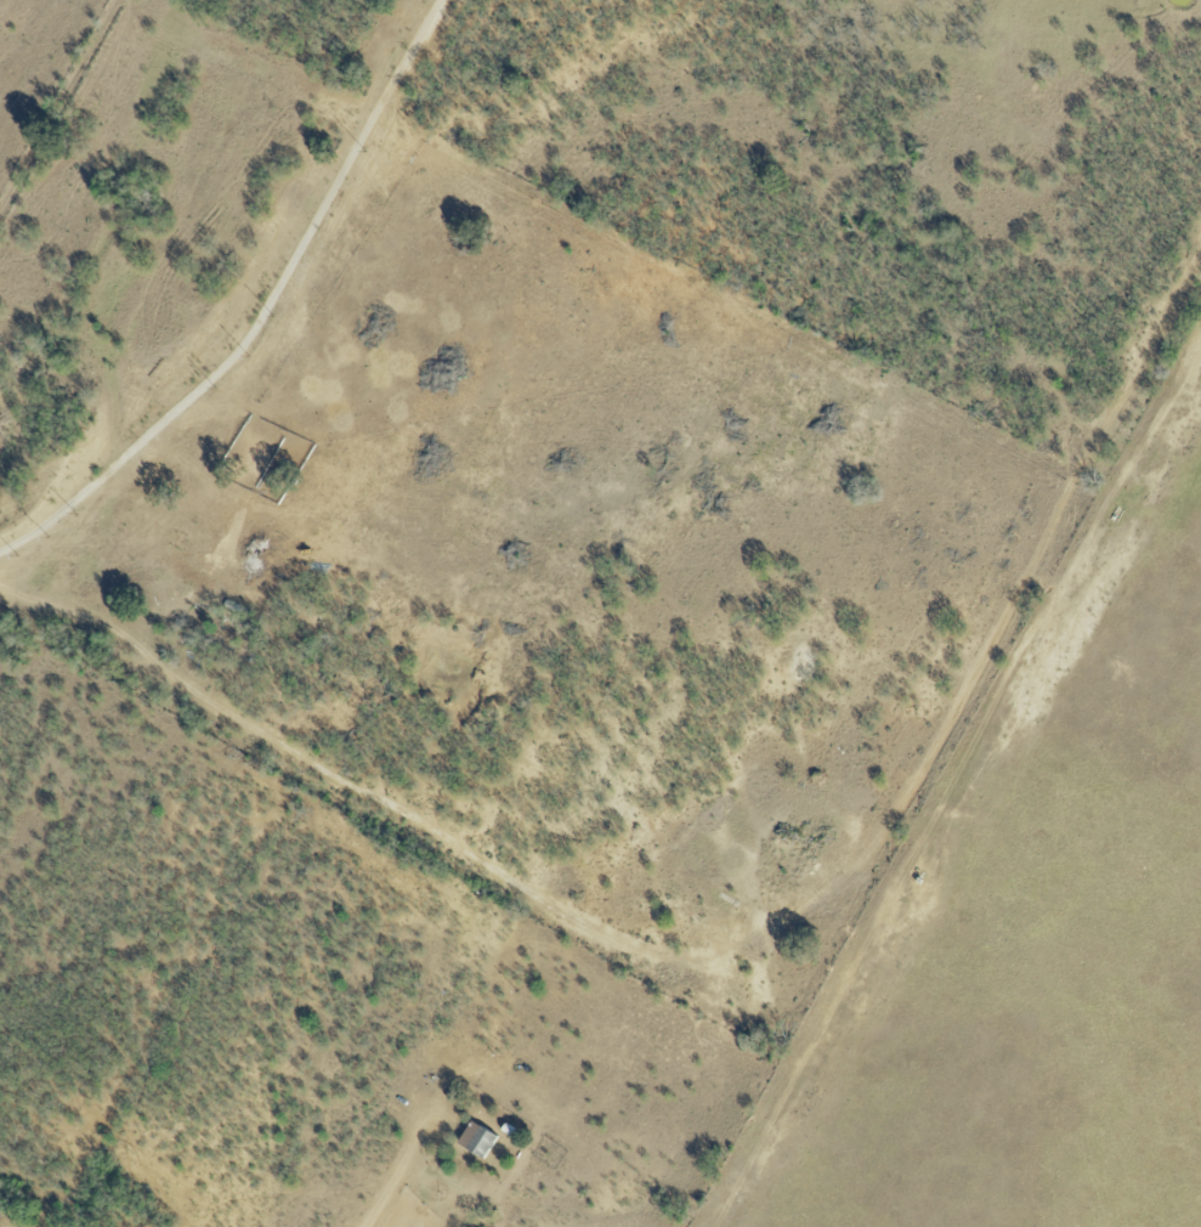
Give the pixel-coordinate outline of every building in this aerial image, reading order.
[(498,1137),(472,1120),(458,1143),(485,1159),(498,1137)]
